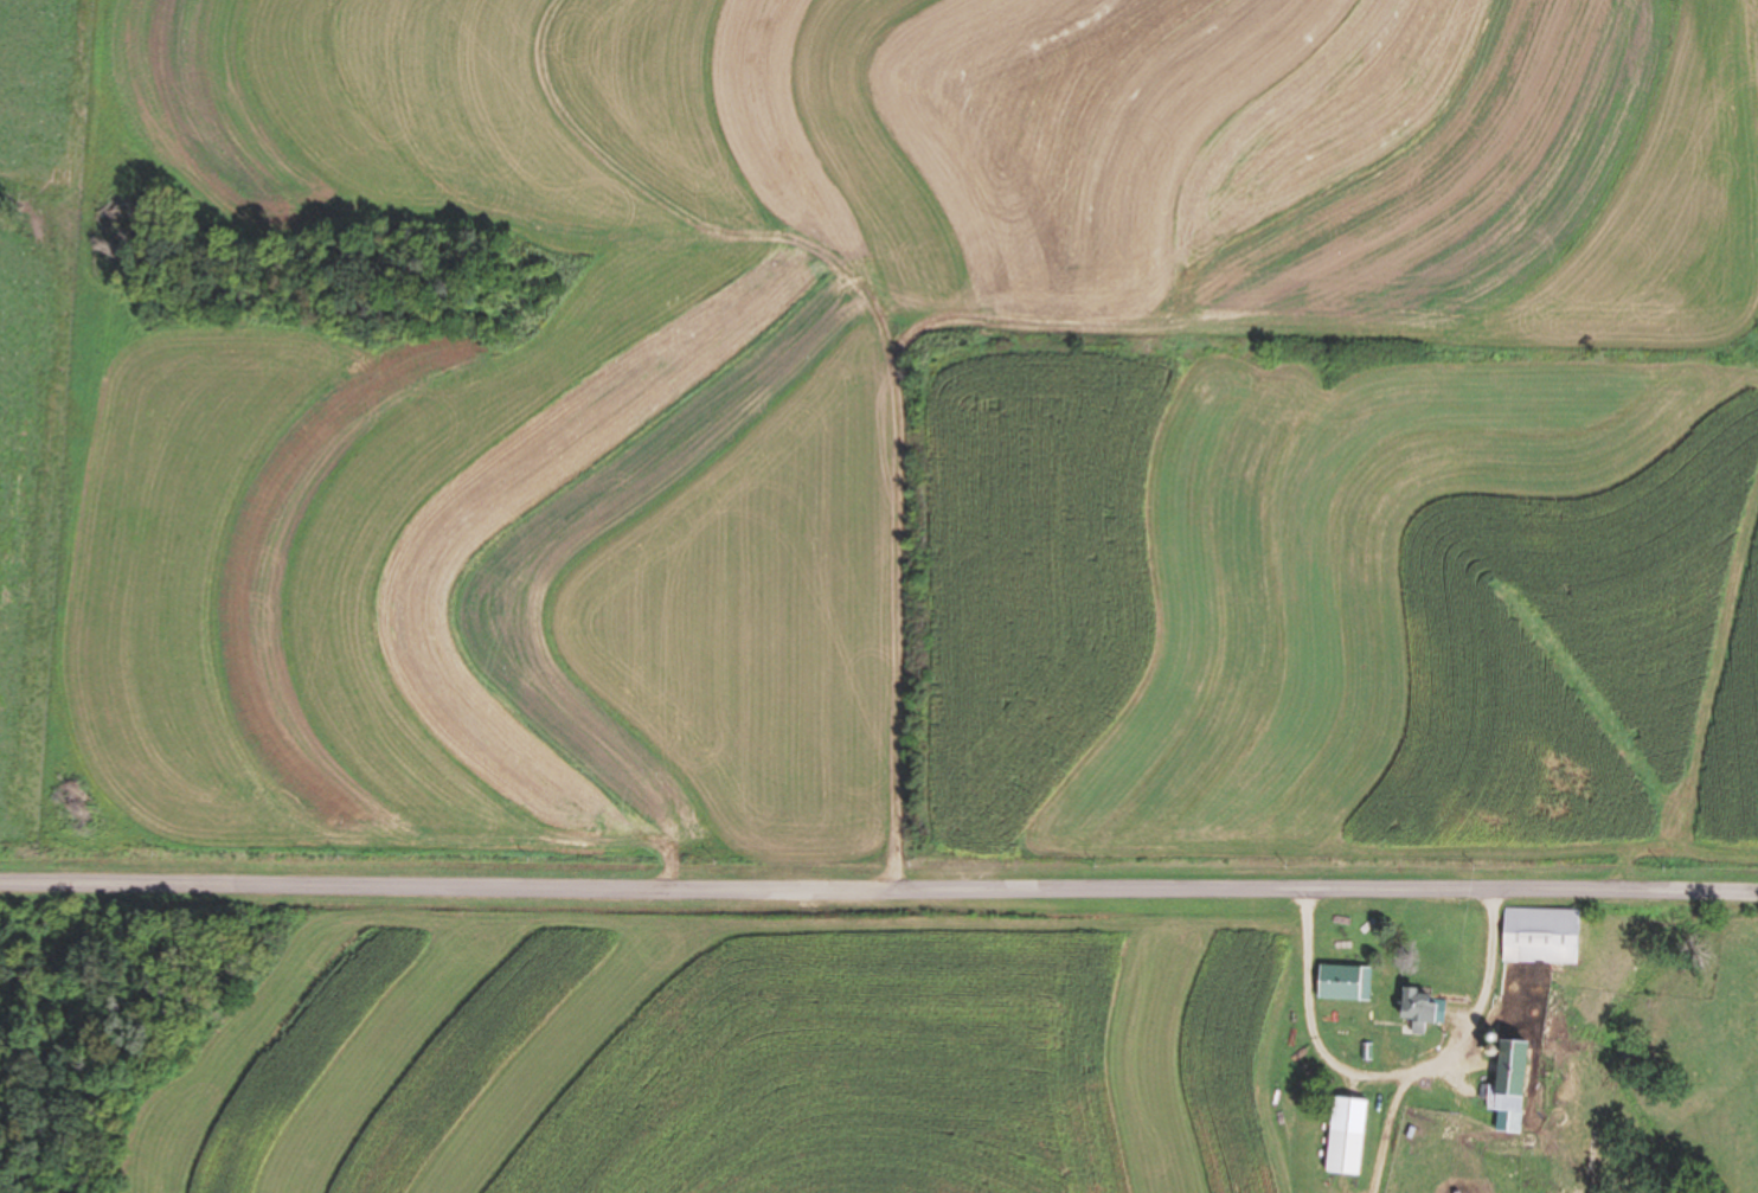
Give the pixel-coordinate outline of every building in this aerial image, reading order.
[(1502,962),(1579,963),(1580,910),(1503,908),(1502,962)] [(1316,999),(1369,1000),(1370,966),(1316,965),(1316,999)] [(1404,1019),(1404,1034),(1429,1035),(1430,987),(1397,987),(1397,1019),(1404,1019)] [(1484,1085),(1482,1110),(1522,1113),(1526,1042),(1500,1041),(1497,1086),(1484,1085)] [(1325,1173),(1362,1176),(1369,1100),(1332,1097),(1325,1173)]
